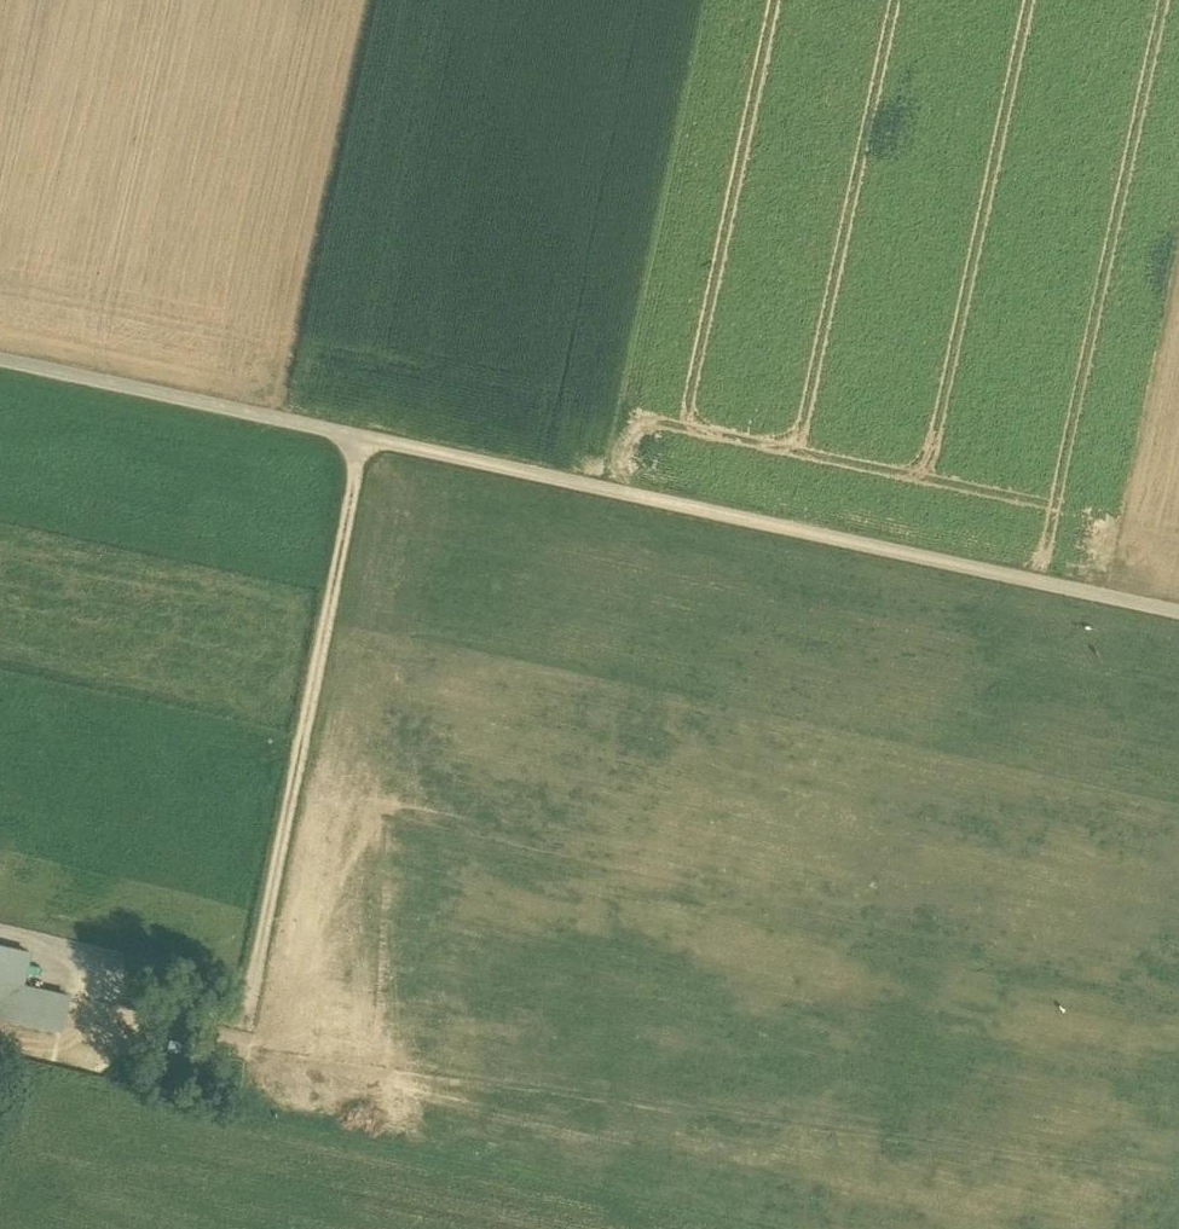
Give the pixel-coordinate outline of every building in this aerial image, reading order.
[(61,1027),(68,996),(25,987),(32,954),(0,947),(0,1014),(61,1027)]
